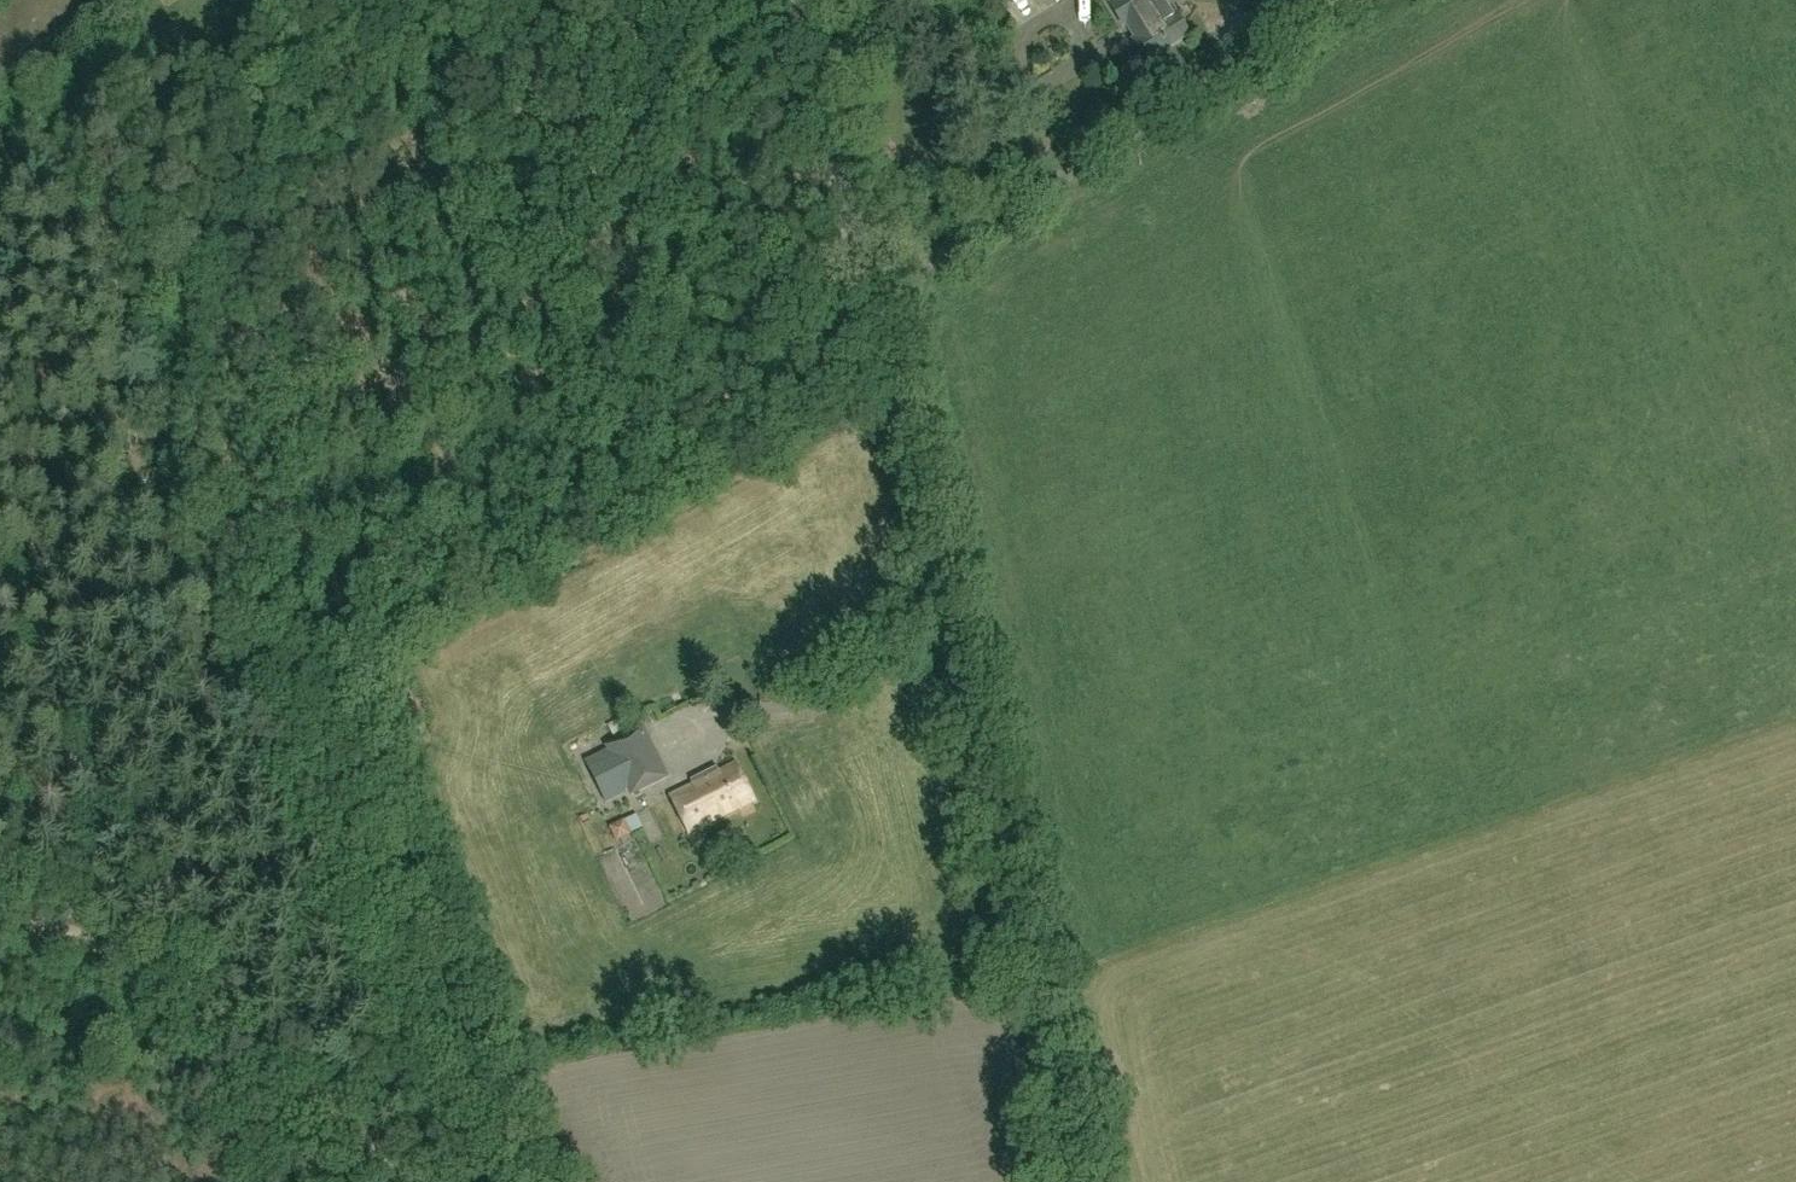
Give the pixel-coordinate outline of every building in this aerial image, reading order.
[(1110,4),(1123,25),(1128,21),(1138,37),(1133,41),(1146,62),(1190,35),(1177,14),(1174,16),(1164,0),(1116,0),(1110,4)] [(1208,27),(1206,28),(1217,50),(1256,30),(1245,8),(1243,9),(1208,27)] [(607,750),(585,761),(606,804),(629,793),(631,797),(670,778),(645,728),(606,747),(607,750)] [(737,763),(693,785),(670,796),(689,834),(756,800),(737,763)] [(625,820),(610,827),(616,842),(632,834),(625,820)]
